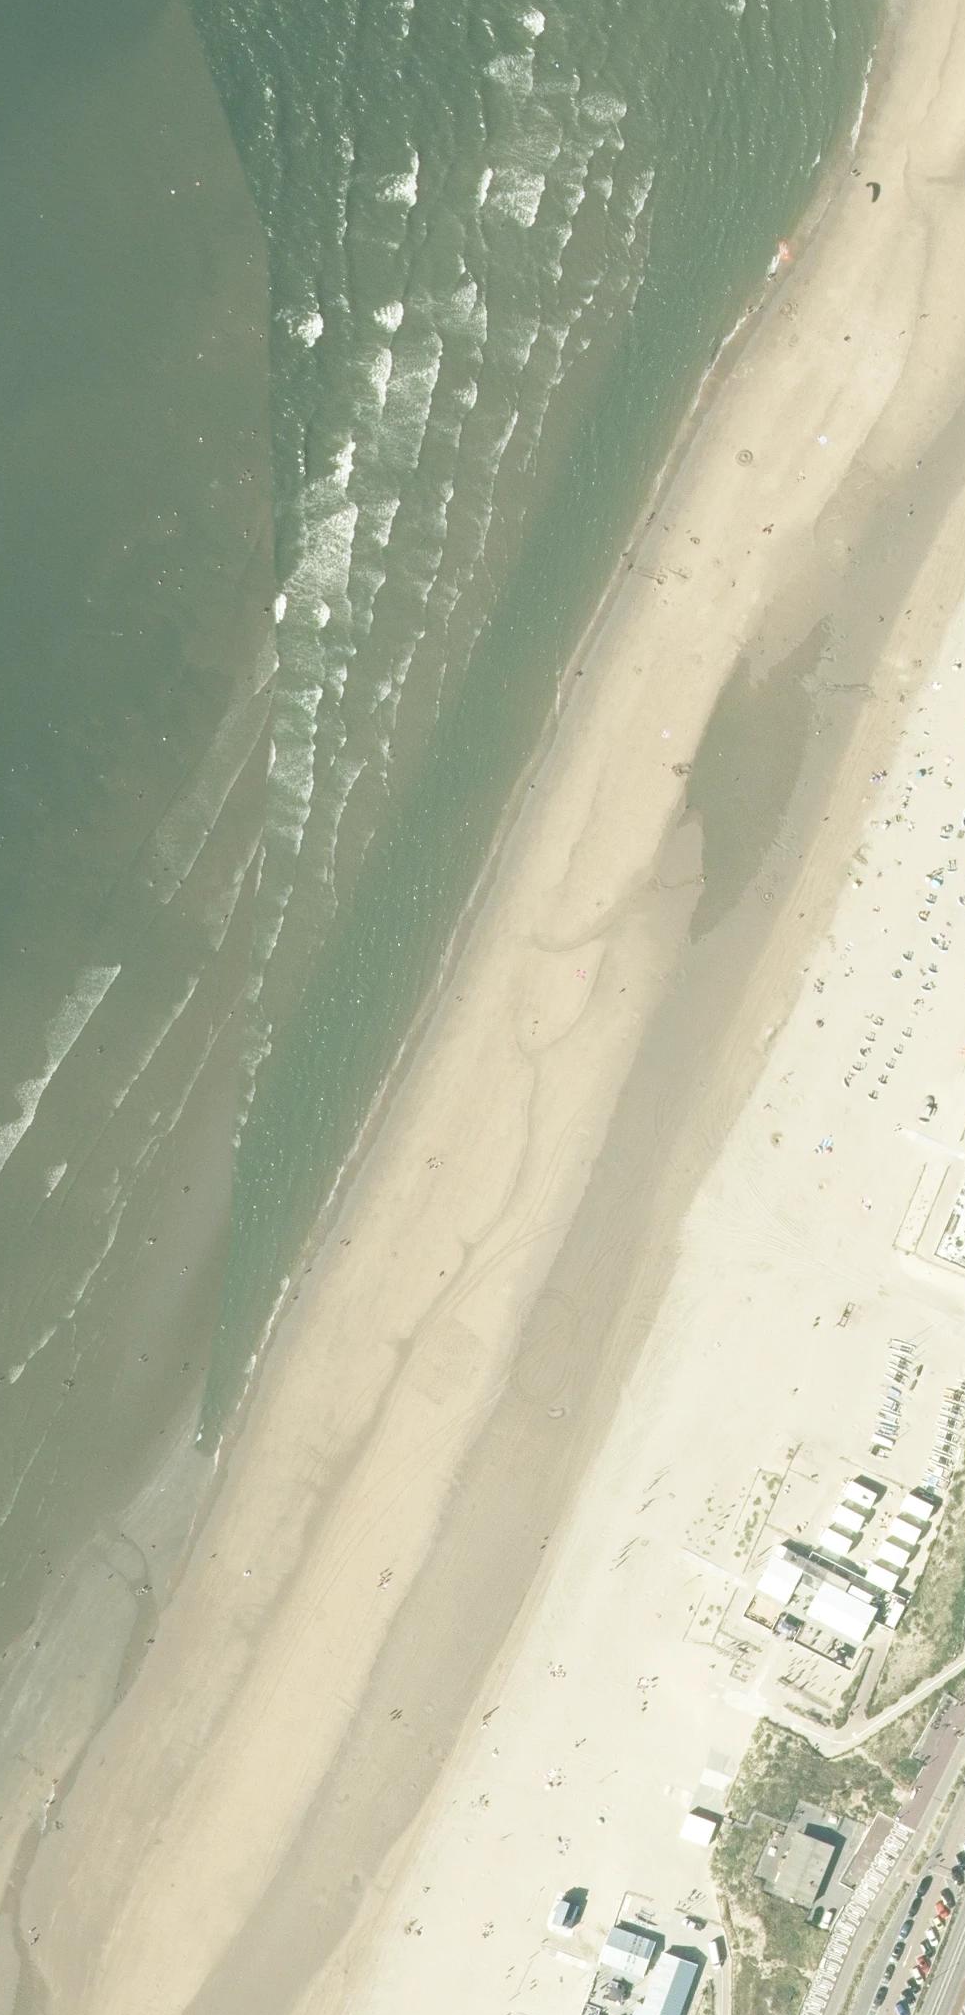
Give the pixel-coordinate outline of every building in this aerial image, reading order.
[(862,1531),(847,1572),(913,1595),(927,1554),(862,1531)] [(815,1633),(797,1677),(831,1690),(849,1646),(815,1633)] [(703,1864),(709,1841),(680,1833),(674,1856),(703,1864)] [(820,1839),(810,1835),(809,1839),(801,1836),(781,1885),(789,1888),(788,1892),(814,1902),(837,1845),(825,1841),(820,1839)] [(555,1924),(567,1926),(572,1905),(560,1902),(555,1924)] [(611,1923),(600,1958),(615,1963),(613,1970),(641,1980),(656,1938),(611,1923)] [(643,2014),(697,2014),(718,1949),(669,1934),(643,2014)]
